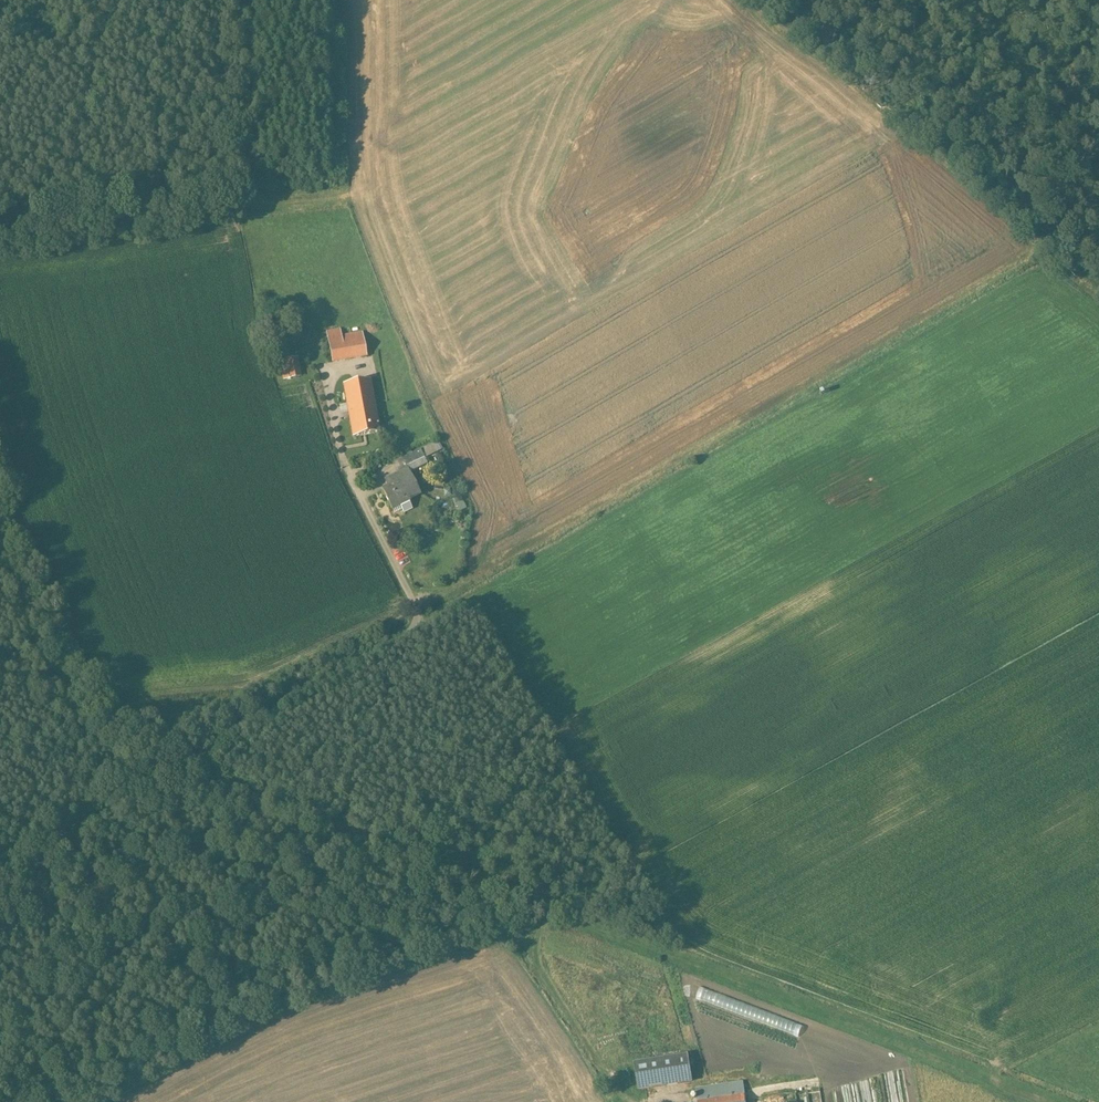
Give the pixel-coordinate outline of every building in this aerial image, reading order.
[(362,333),(328,338),(333,361),(366,355),(362,333)] [(299,367),(282,369),(284,378),(300,375),(299,367)] [(370,379),(344,384),(354,436),(380,431),(370,379)] [(432,444),(421,449),(424,457),(436,452),(432,444)] [(421,449),(402,458),(406,466),(424,457),(421,449)] [(407,469),(395,475),(399,483),(391,487),(383,491),(392,509),(391,507),(399,503),(408,499),(409,501),(409,500),(420,494),(407,469)] [(395,475),(387,479),(391,487),(399,483),(395,475)] [(408,499),(399,503),(403,512),(412,508),(409,501),(408,499)] [(687,1055),(635,1064),(639,1090),(692,1082),(687,1055)] [(696,1090),(698,1101),(746,1101),(743,1083),(696,1090)]
